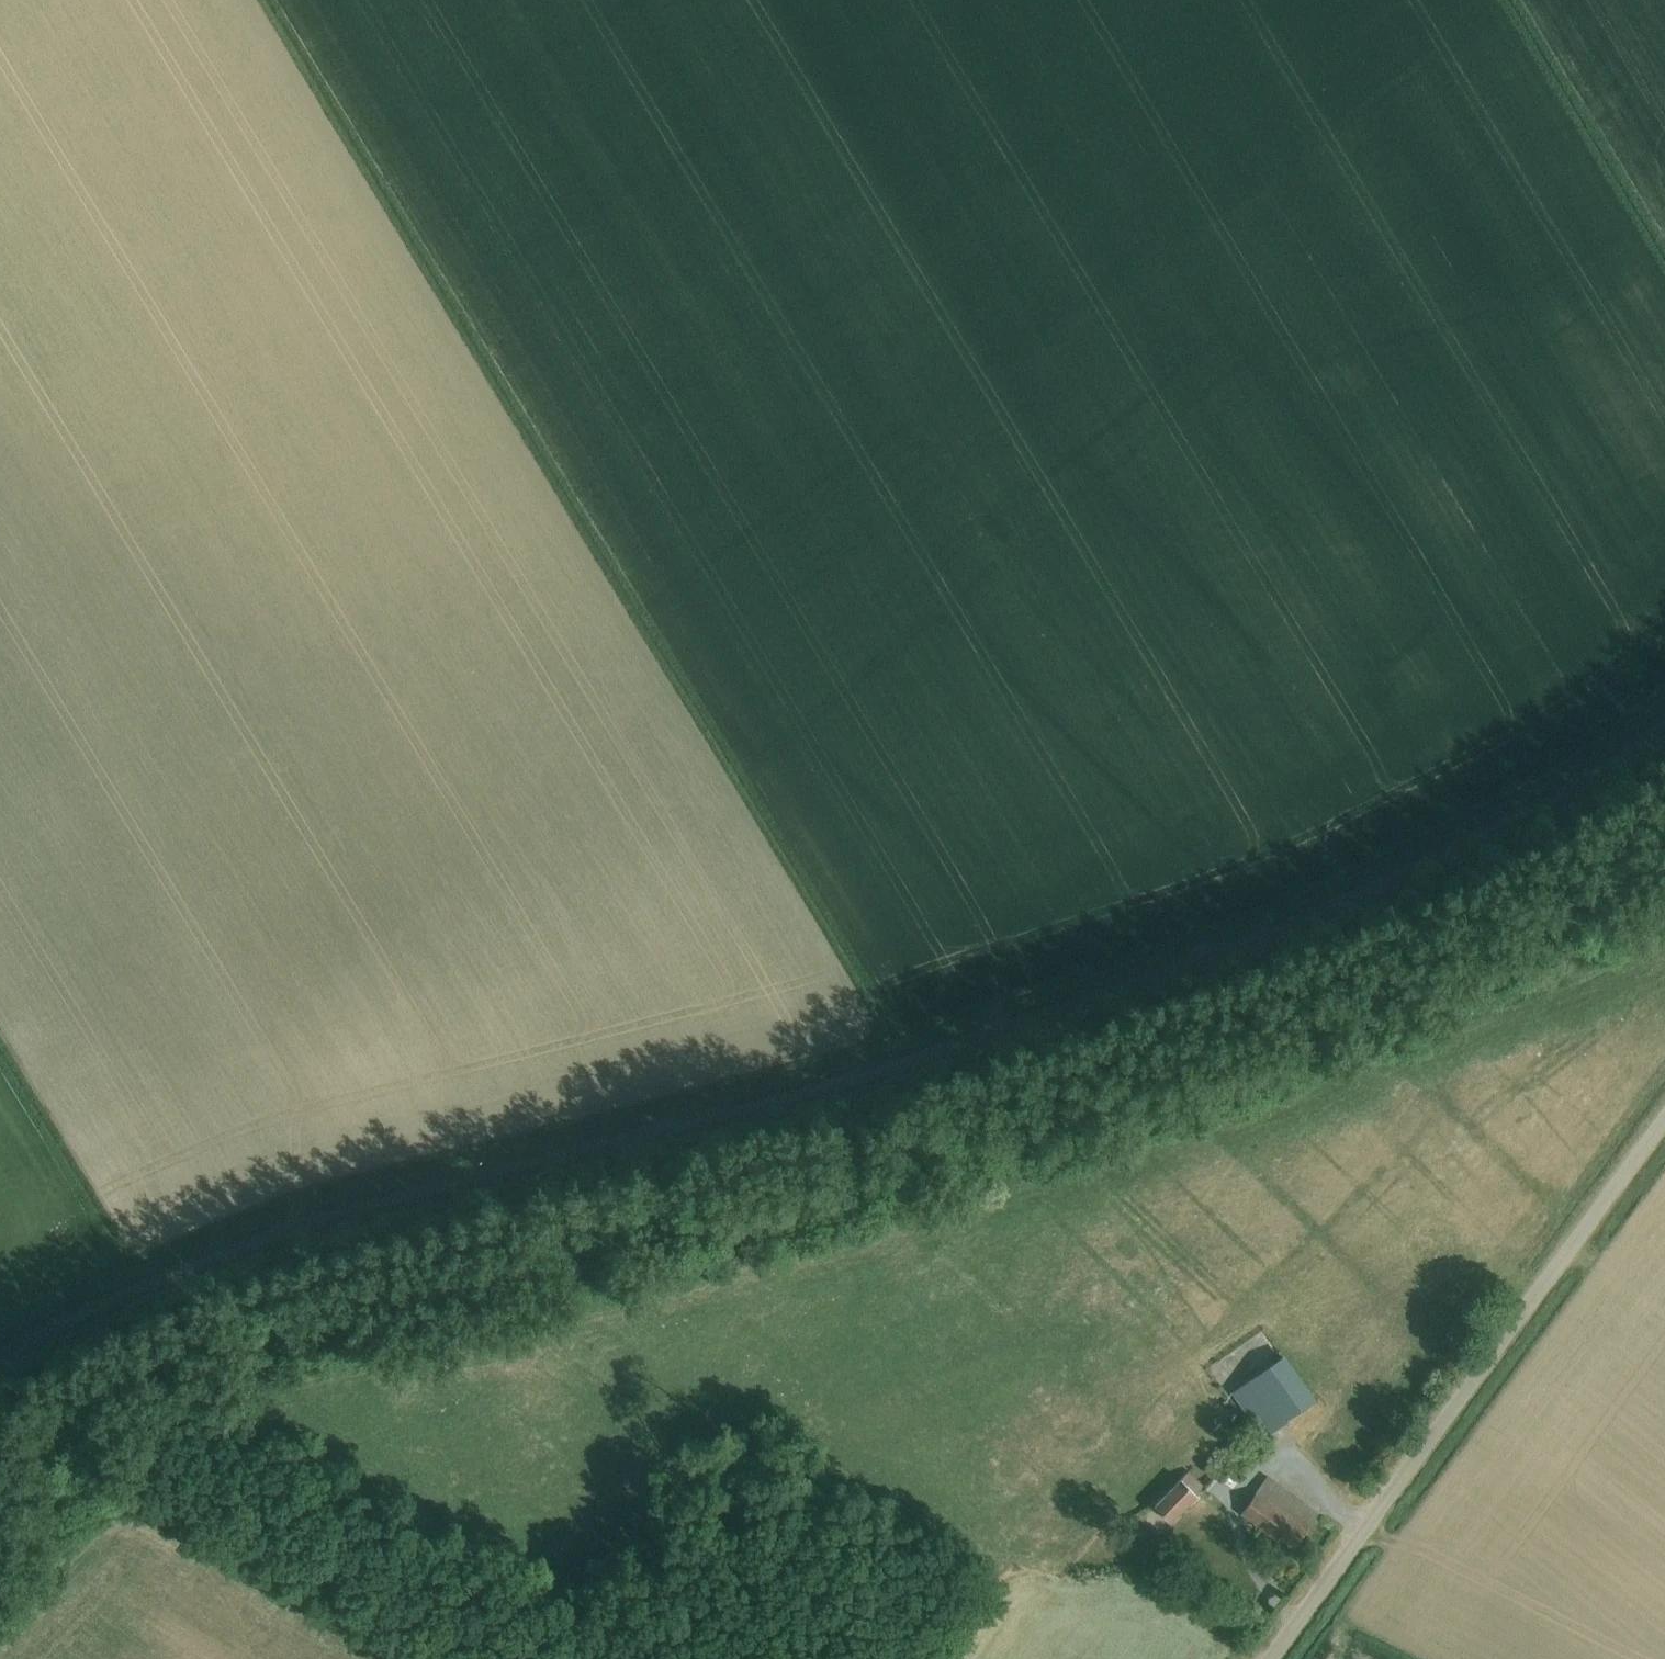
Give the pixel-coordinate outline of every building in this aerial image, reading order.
[(1234,1393),(1264,1436),(1313,1401),(1283,1358),(1234,1393)] [(1227,1473),(1208,1460),(1201,1470),(1221,1483),(1227,1473)] [(1153,1505),(1169,1522),(1203,1489),(1187,1472),(1153,1505)] [(1241,1513),(1292,1549),(1317,1514),(1267,1478),(1241,1513)]
